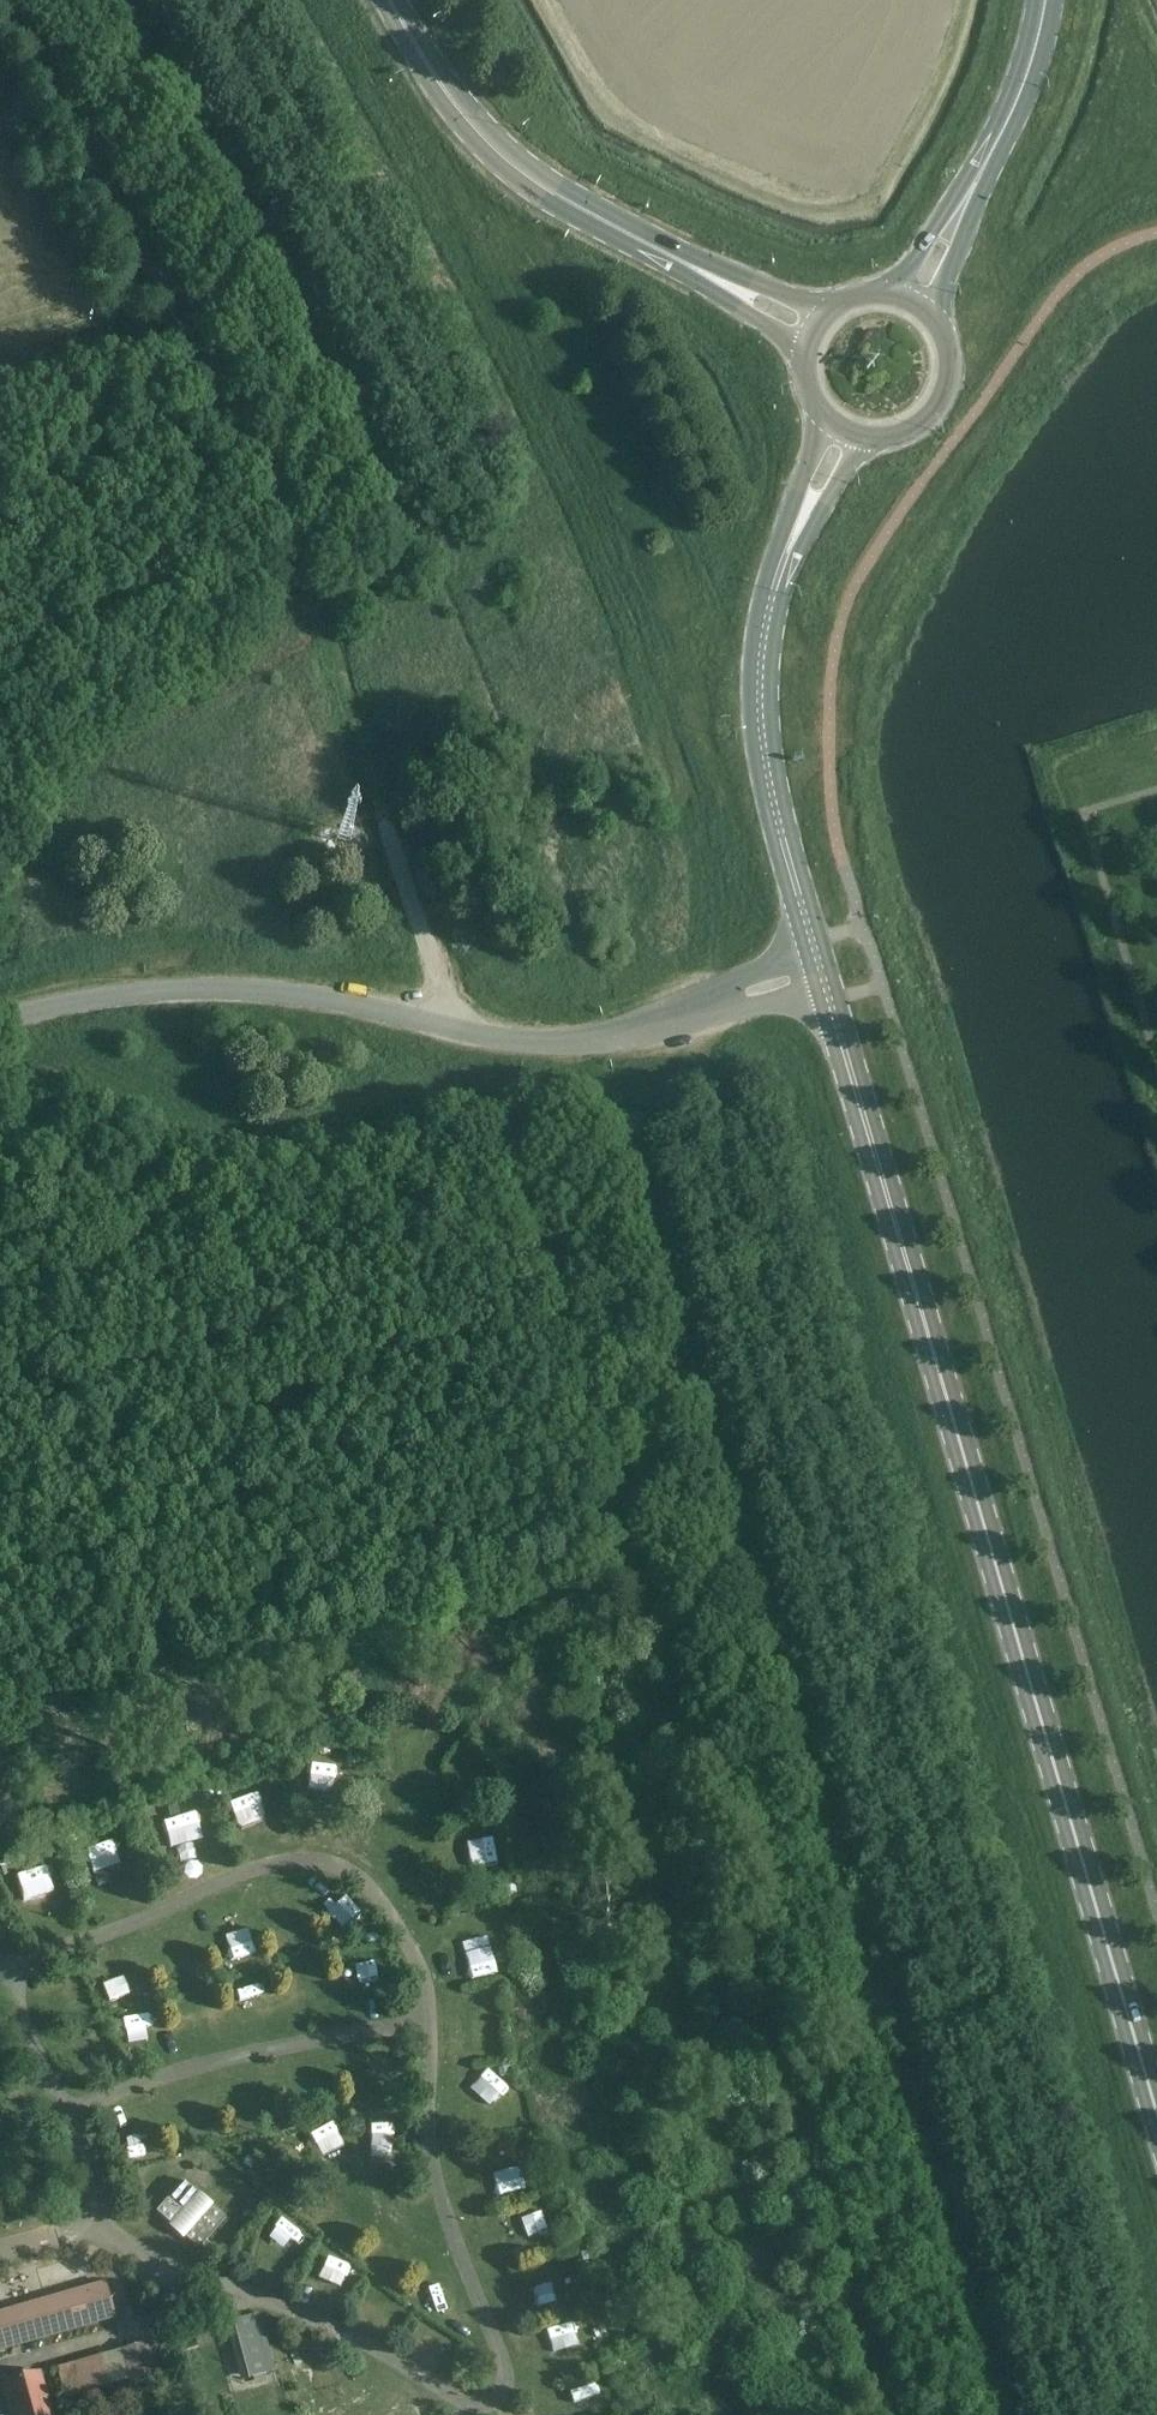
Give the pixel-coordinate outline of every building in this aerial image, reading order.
[(334,1765),(337,1752),(313,1747),(310,1759),(334,1765)] [(321,1817),(302,1816),(301,1837),(339,1839),(340,1783),(322,1783),(321,1817)] [(231,1815),(257,1807),(251,1785),(224,1793),(231,1815)] [(189,1803),(159,1810),(162,1823),(192,1816),(189,1803)] [(465,1829),(466,1853),(504,1852),(502,1827),(465,1829)] [(114,1867),(112,1842),(83,1845),(86,1870),(114,1867)] [(21,1897),(51,1888),(43,1863),(14,1872),(21,1897)] [(344,1911),(321,1922),(328,1937),(351,1926),(344,1911)] [(472,1977),(496,1973),(490,1939),(466,1943),(472,1977)] [(493,2066),(474,2083),(491,2102),(510,2085),(493,2066)] [(140,2144),(152,2143),(151,2123),(139,2124),(140,2144)] [(368,2160),(392,2156),(388,2132),(365,2135),(368,2160)] [(524,2158),(496,2164),(501,2189),(530,2183),(524,2158)] [(199,2249),(226,2217),(183,2181),(156,2214),(199,2249)] [(545,2208),(520,2212),(524,2240),(550,2236),(545,2208)] [(282,2217),(264,2236),(279,2250),(297,2230),(282,2217)] [(565,2264),(542,2267),(545,2291),(568,2288),(565,2264)] [(334,2269),(328,2285),(349,2293),(354,2277),(334,2269)] [(113,2318),(104,2284),(15,2310),(17,2319),(0,2324),(0,2350),(113,2318)] [(251,2316),(236,2320),(253,2378),(268,2373),(251,2316)] [(570,2317),(545,2324),(551,2348),(577,2341),(570,2317)] [(146,2344),(123,2351),(132,2384),(155,2377),(146,2344)] [(150,2348),(155,2370),(166,2367),(161,2346),(150,2348)] [(99,2357),(58,2369),(66,2397),(107,2385),(99,2357)] [(36,2375),(6,2383),(14,2414),(12,2414),(48,2414),(36,2375)] [(571,2382),(574,2407),(598,2404),(595,2379),(571,2382)]
